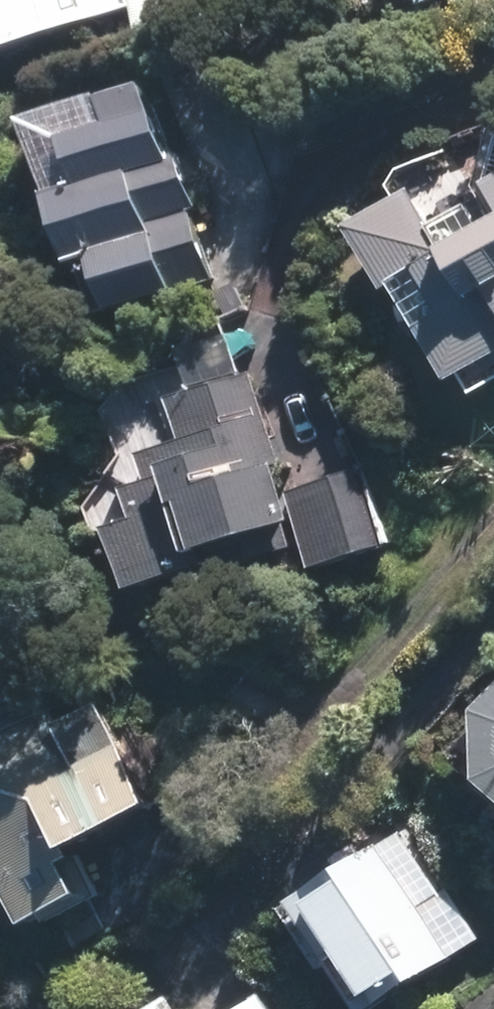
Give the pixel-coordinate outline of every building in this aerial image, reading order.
[(115,0),(0,0),(0,37),(115,0)] [(408,8),(431,0),(405,0),(408,8)] [(131,74),(8,119),(33,187),(21,192),(49,268),(61,263),(82,319),(205,274),(131,74)] [(344,221),(441,398),(493,370),(493,140),(344,221)] [(291,555),(244,379),(159,401),(88,502),(82,504),(109,603),(291,555)] [(363,478),(286,498),(307,577),(384,557),(363,478)] [(0,712),(0,892),(22,932),(89,895),(62,845),(144,800),(73,672),(0,712)] [(458,723),(460,783),(493,817),(493,684),(458,723)] [(280,906),(351,1008),(358,1008),(462,938),(389,832),(280,906)]
